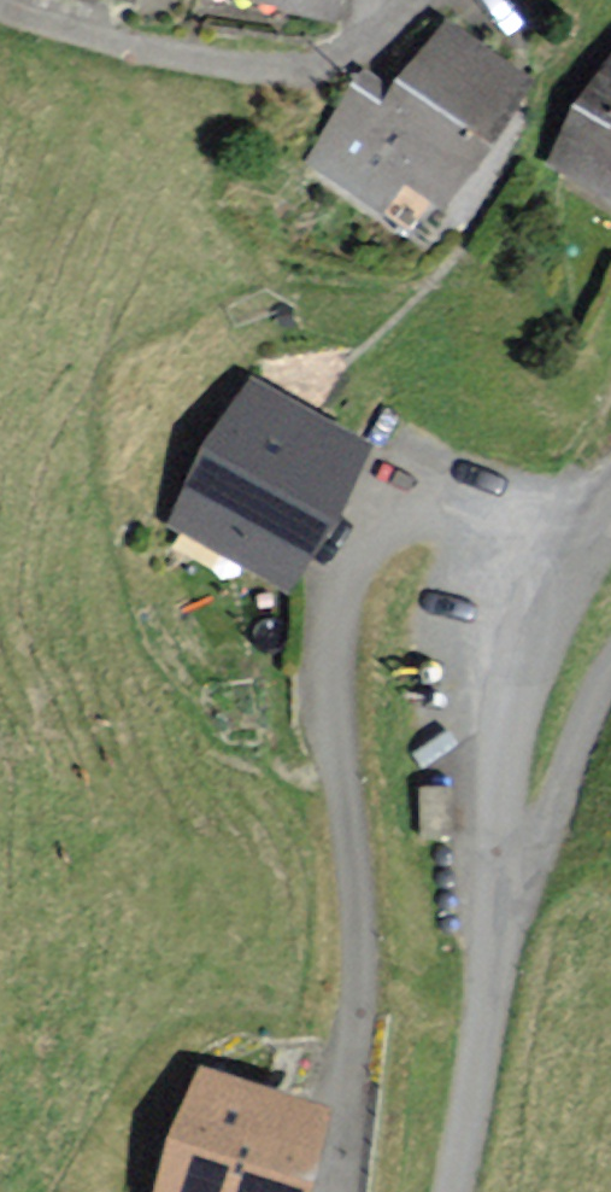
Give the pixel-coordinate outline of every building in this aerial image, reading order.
[(323,11),(326,0),(281,0),(323,11)] [(523,82),(447,29),(398,99),(365,76),(307,159),(417,235),(523,82)] [(553,162),(610,197),(610,68),(553,162)] [(358,443),(252,388),(181,524),(287,579),(358,443)] [(206,1075),(168,1191),(296,1191),(322,1112),(206,1075)]
